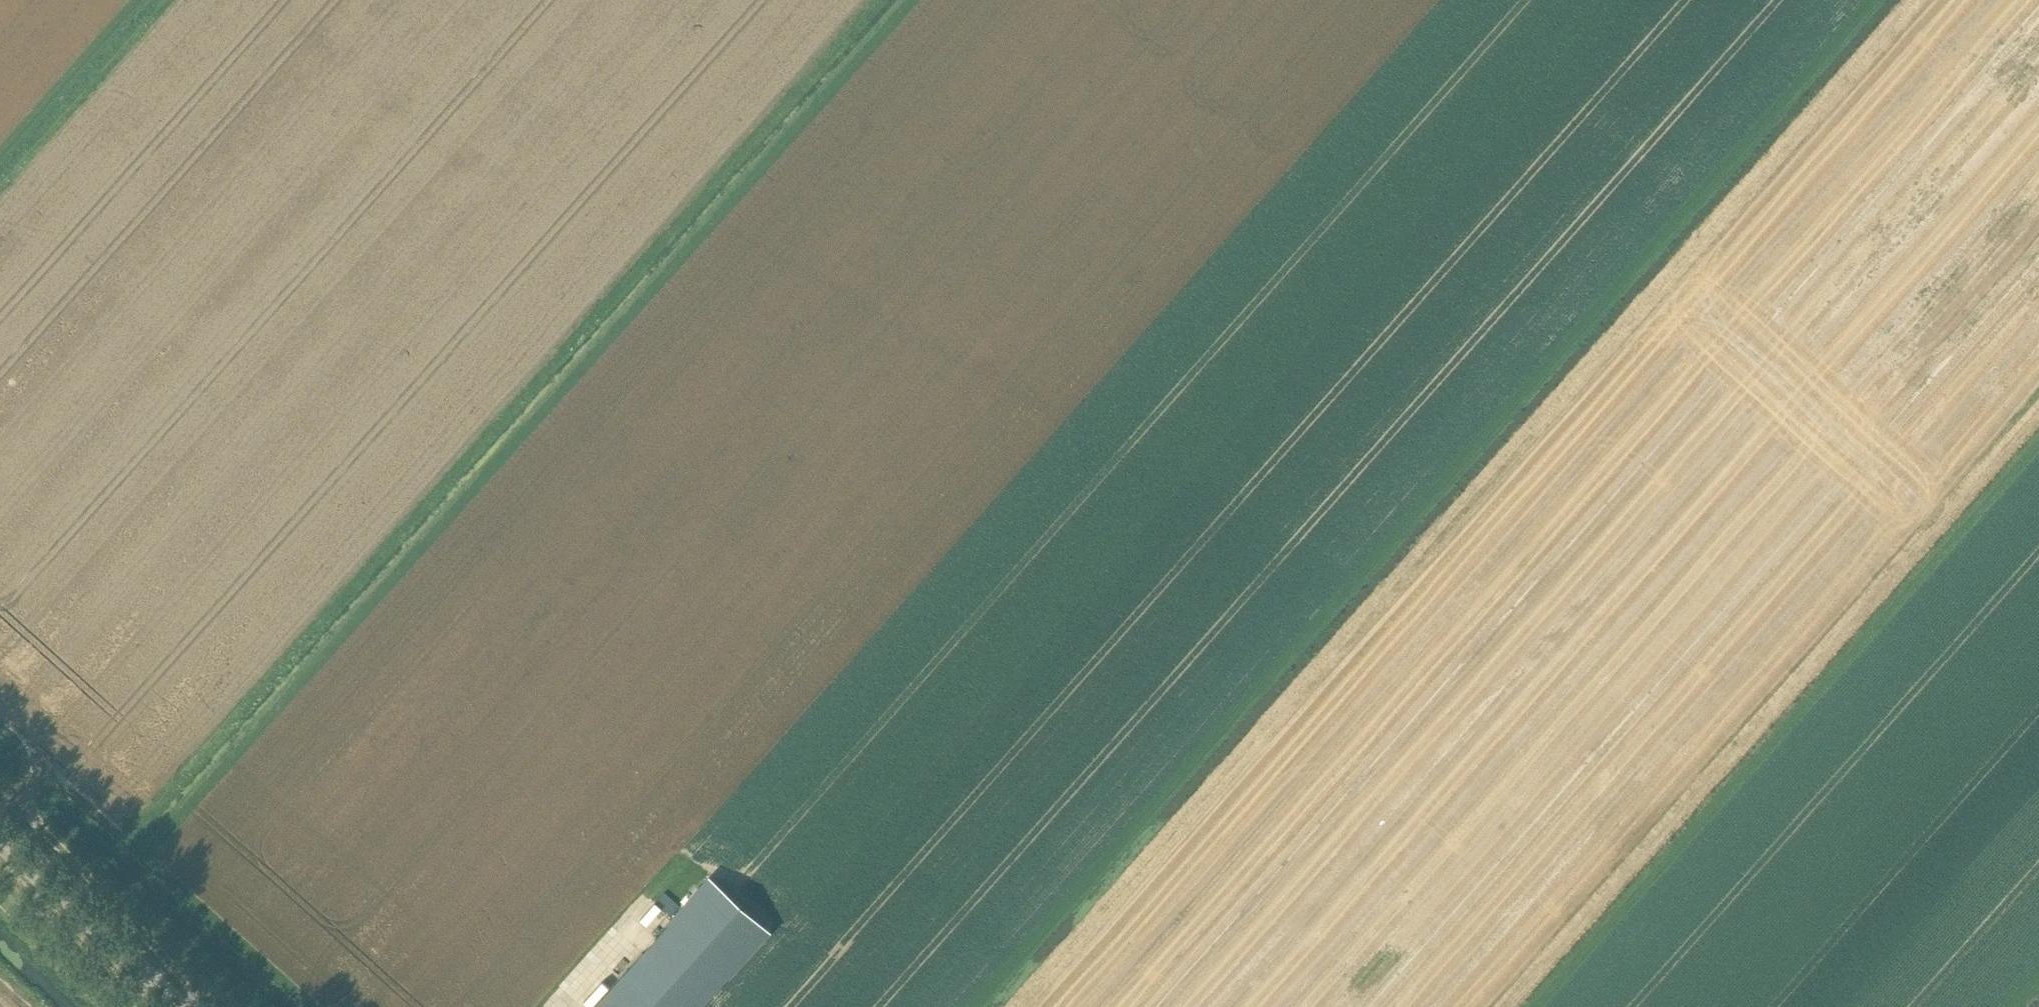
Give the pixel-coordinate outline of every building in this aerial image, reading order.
[(767,931),(709,878),(593,1006),(698,1006),(767,931)] [(664,892),(655,902),(670,915),(679,905),(664,892)]
